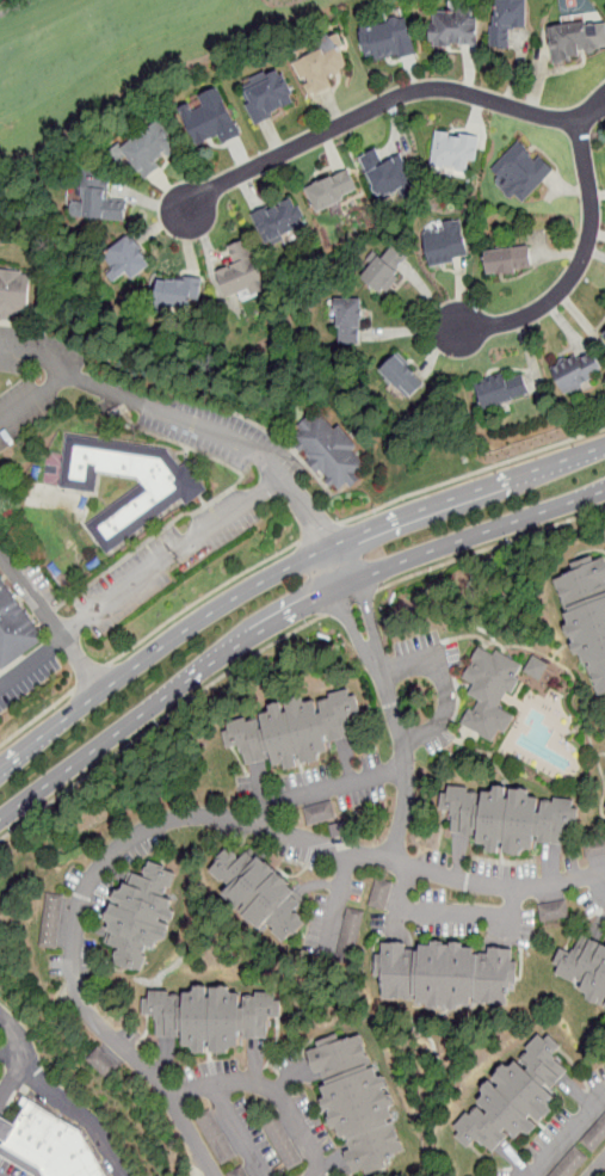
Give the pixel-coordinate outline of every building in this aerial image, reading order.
[(527,0),(492,0),(492,50),(513,50),(513,30),(527,30),(527,0)] [(479,47),(479,10),(430,10),(430,47),(479,47)] [(408,14),(358,25),(368,63),(416,53),(408,14)] [(547,27),(551,60),(604,52),(604,19),(547,27)] [(319,41),(322,49),(294,61),(308,97),(335,86),(331,75),(352,67),(339,32),(319,41)] [(258,125),(300,105),(279,64),(237,85),(258,125)] [(199,152),(240,133),(220,90),(178,109),(199,152)] [(163,121),(118,147),(137,179),(183,153),(163,121)] [(477,137),(436,131),(431,168),(473,174),(477,137)] [(488,176),(521,207),(554,172),(520,141),(488,176)] [(402,155),(383,165),(377,150),(359,159),(381,203),(416,186),(402,155)] [(348,168),(304,190),(316,214),(360,192),(348,168)] [(110,201),(110,179),(80,179),(80,220),(123,220),(123,201),(110,201)] [(292,197),(252,216),(266,247),(308,229),(292,197)] [(428,266),(468,259),(462,223),(422,230),(428,266)] [(152,265),(130,236),(104,255),(125,284),(152,265)] [(229,251),(236,265),(214,275),(226,303),(265,287),(246,244),(229,251)] [(483,252),(487,277),(532,271),(529,246),(483,252)] [(408,259),(391,247),(383,259),(374,252),(356,277),(381,296),(408,259)] [(18,316),(0,315),(0,270),(21,272),(21,276),(30,276),(26,314),(18,313),(18,316)] [(203,281),(156,281),(156,307),(203,307),(203,281)] [(337,301),(337,347),(362,347),(362,301),(337,301)] [(589,350),(552,372),(567,395),(604,374),(589,350)] [(406,400),(422,383),(396,355),(379,370),(406,400)] [(476,384),(483,411),(531,398),(524,371),(476,384)] [(351,490),(363,480),(359,475),(368,468),(353,452),(358,449),(340,427),(335,431),(321,415),(314,423),(310,418),(298,427),(302,432),(295,438),(300,444),(296,448),(301,455),(304,451),(311,461),(308,464),(316,475),(321,472),(328,481),(326,484),(331,490),(335,486),(339,492),(347,485),(351,490)] [(86,528),(142,486),(138,479),(98,474),(95,494),(61,490),(68,437),(168,451),(180,469),(187,464),(208,492),(187,507),(183,501),(107,556),(86,528)] [(554,580),(567,616),(564,616),(584,667),(587,666),(599,700),(604,697),(604,562),(554,580)] [(1,672),(43,641),(0,583),(0,671),(1,672)] [(493,744),(500,732),(506,735),(516,719),(499,710),(508,694),(513,696),(521,682),(517,679),(523,667),(496,653),(494,658),(480,649),(463,679),(475,686),(469,697),(481,703),(474,714),(470,712),(462,726),(493,744)] [(541,683),(550,667),(533,658),(525,673),(541,683)] [(347,692),(328,697),(329,702),(319,706),(322,716),(319,718),(314,703),(303,707),(302,701),(284,706),(288,716),(284,716),(280,707),(268,709),(270,715),(260,719),(264,732),(260,733),(257,722),(246,726),(245,721),(226,726),(228,734),(222,735),(227,752),(239,749),(245,768),(267,762),(266,757),(271,756),(274,769),(285,766),(286,772),(298,770),(296,759),(300,758),(302,768),(320,763),(319,757),(328,755),(325,740),(328,739),(329,745),(352,738),(346,718),(359,714),(356,698),(350,700),(347,692)] [(574,804),(555,801),(554,806),(542,805),(541,817),(537,817),(539,801),(527,800),(529,795),(511,793),(510,802),(506,802),(507,792),(494,790),(494,795),(483,794),(481,808),(477,808),(479,798),(467,795),(468,790),(449,788),(447,796),(442,795),(439,813),(452,814),(450,835),(474,837),(475,832),(479,833),(477,848),(488,849),(487,855),(499,856),(500,845),(505,846),(504,857),(521,858),(521,852),(532,854),(535,839),(538,839),(537,845),(561,848),(563,827),(576,829),(579,813),(573,812),(574,804)] [(328,823),(337,820),(332,804),(323,806),(328,823)] [(319,825),(328,823),(323,806),(314,808),(319,825)] [(309,827),(319,825),(314,808),(304,811),(309,827)] [(597,861),(604,858),(601,842),(593,844),(597,861)] [(588,862),(597,861),(593,844),(585,845),(588,862)] [(224,851),(237,863),(248,851),(263,864),(266,861),(290,883),(285,888),(304,905),(294,917),(305,929),(288,948),(272,935),(274,932),(267,926),(258,936),(240,921),(247,912),(242,909),(236,916),(223,905),(228,900),(222,894),(226,889),(208,873),(216,864),(215,863),(224,851)] [(179,873),(153,863),(147,878),(134,873),(125,895),(117,893),(106,923),(115,926),(109,943),(124,948),(118,966),(131,971),(132,968),(144,972),(150,956),(147,955),(149,948),(156,950),(160,941),(165,943),(171,928),(159,923),(160,921),(172,924),(175,913),(172,911),(174,904),(166,900),(169,888),(173,889),(179,873)] [(375,889),(377,881),(393,885),(390,894),(375,889)] [(372,899),(375,889),(390,894),(388,904),(372,899)] [(63,906),(64,898),(48,895),(45,904),(63,906)] [(369,909),(372,899),(388,904),(385,913),(369,909)] [(561,922),(570,919),(567,903),(557,904),(561,922)] [(62,916),(63,906),(45,904),(44,913),(62,916)] [(551,923),(561,922),(557,904),(549,906),(551,923)] [(542,925),(551,923),(549,906),(539,907),(542,925)] [(348,910),(346,919),(364,923),(366,915),(348,910)] [(61,924),(62,916),(44,913),(43,922),(61,924)] [(346,919),(344,928),(362,932),(364,923),(346,919)] [(60,934),(61,924),(43,922),(42,931),(60,934)] [(344,928),(342,937),(359,941),(362,932),(344,928)] [(58,942),(60,934),(42,931),(41,940),(58,942)] [(574,955),(562,949),(555,965),(561,967),(557,975),(584,987),(581,993),(604,1004),(604,946),(582,936),(574,955)] [(342,937),(340,946),(358,950),(359,941),(342,937)] [(56,952),(58,942),(41,940),(39,949),(56,952)] [(340,946),(338,955),(356,959),(358,950),(340,946)] [(379,1000),(415,1003),(415,1008),(463,1010),(463,1004),(507,1006),(508,986),(517,987),(518,965),(512,965),(512,953),(489,950),(488,956),(474,955),(474,952),(419,948),(419,954),(405,954),(406,947),(382,946),(381,958),(376,958),(375,979),(381,979),(379,1000)] [(338,955),(335,963),(353,968),(356,959),(338,955)] [(276,996),(257,996),(257,1000),(245,1000),(245,1012),(241,1012),(241,998),(229,998),(229,992),(211,992),(211,1002),(208,1002),(208,991),(196,991),(196,997),(185,997),(185,1011),(180,1011),(180,1000),(168,999),(168,995),(149,995),(149,1003),(143,1003),(143,1020),(156,1020),(155,1040),(180,1040),(180,1035),(185,1035),(185,1049),(195,1049),(195,1057),(208,1057),(208,1046),(211,1046),(211,1057),(229,1057),(229,1051),(240,1051),(240,1036),(243,1036),(243,1041),(267,1042),(267,1020),(282,1021),(282,1004),(276,1004),(276,996)] [(390,1108),(395,1107),(385,1078),(379,1080),(376,1070),(374,1071),(362,1039),(340,1046),(338,1039),(317,1046),(320,1053),(308,1057),(316,1078),(322,1076),(327,1089),(323,1090),(340,1143),(346,1140),(351,1155),(347,1156),(354,1175),(362,1175),(365,1175),(376,1175),(387,1172),(383,1162),(406,1153),(390,1108)] [(539,1039),(526,1053),(530,1055),(521,1065),(530,1072),(527,1076),(517,1065),(510,1073),(505,1070),(493,1083),(500,1090),(498,1092),(490,1085),(481,1095),(486,1098),(479,1107),(489,1116),(486,1119),(479,1112),(470,1120),(467,1116),(453,1131),(459,1137),(455,1140),(468,1152),(476,1143),(490,1157),(507,1139),(504,1135),(507,1132),(518,1143),(525,1134),(530,1139),(538,1129),(530,1122),(532,1120),(541,1127),(552,1113),(548,1109),(556,1101),(545,1091),(548,1089),(551,1092),(567,1076),(551,1060),(561,1051),(549,1040),(545,1043),(539,1039)] [(106,1055),(99,1049),(86,1064),(93,1070),(106,1055)] [(113,1063),(106,1055),(93,1070),(100,1077),(113,1063)] [(121,1069),(113,1063),(100,1077),(107,1083),(121,1069)] [(79,1125),(31,1096),(4,1144),(41,1166),(46,1175),(109,1175),(79,1125)] [(215,1120),(210,1112),(195,1121),(199,1128),(215,1120)] [(282,1126),(277,1117),(263,1126),(266,1134),(282,1126)] [(220,1127),(215,1120),(199,1128),(203,1137),(220,1127)] [(599,1123),(604,1129),(604,1141),(593,1131),(599,1123)] [(286,1133),(282,1126),(266,1134),(271,1141),(286,1133)] [(223,1135),(220,1127),(203,1137),(208,1144),(223,1135)] [(593,1131),(604,1141),(604,1144),(600,1149),(587,1138),(593,1131)] [(290,1141),(286,1133),(271,1141),(276,1150),(290,1141)] [(228,1143),(223,1135),(208,1144),(212,1152),(228,1143)] [(581,1145),(587,1138),(600,1149),(594,1156),(581,1145)] [(295,1150),(290,1141),(276,1150),(280,1158),(295,1150)] [(233,1151),(228,1143),(212,1152),(217,1160),(233,1151)] [(300,1157),(295,1150),(280,1158),(284,1165),(300,1157)] [(576,1150),(570,1156),(584,1168),(589,1160),(576,1150)] [(237,1159),(233,1151),(217,1160),(222,1168),(237,1159)] [(570,1156),(563,1163),(576,1175),(584,1168),(570,1156)] [(304,1165),(300,1157),(284,1165),(289,1174),(304,1165)] [(557,1170),(564,1175),(575,1175),(576,1175),(563,1163),(557,1170)] [(244,1165),(228,1173),(230,1175),(249,1175),(244,1165)]
